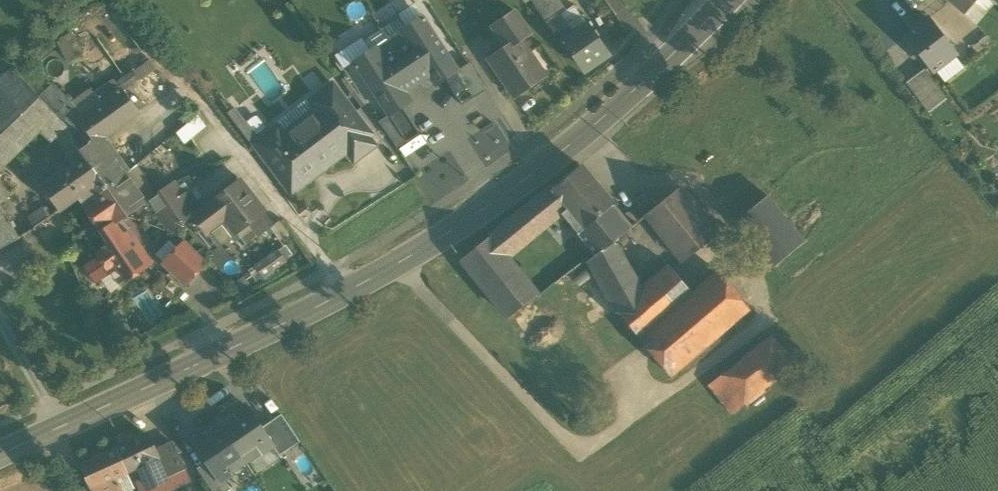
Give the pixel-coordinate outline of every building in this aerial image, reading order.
[(547,23),(550,21),(560,14),(566,10),(559,0),(531,0),(547,23)] [(964,13),(965,14),(976,0),(949,0),(964,13)] [(965,14),(977,24),(994,4),(989,0),(976,0),(965,14)] [(398,14),(400,17),(407,28),(423,17),(414,3),(398,14)] [(566,10),(560,14),(573,32),(586,23),(573,5),(566,10)] [(492,26),(503,41),(525,26),(515,11),(492,26)] [(563,39),(573,32),(560,14),(550,21),(563,39)] [(445,79),(458,70),(423,17),(407,28),(400,17),(382,29),(418,83),(430,75),(436,85),(445,79)] [(906,35),(933,71),(954,55),(955,54),(928,18),(906,35)] [(587,23),(586,23),(573,32),(563,39),(584,70),(608,54),(587,23)] [(418,83),(382,29),(364,41),(371,51),(355,62),(389,114),(390,115),(402,107),(411,101),(405,91),(418,83)] [(72,31),(56,40),(67,61),(84,53),(72,31)] [(345,48),(355,62),(371,51),(364,41),(362,37),(345,48)] [(491,58),(516,95),(543,76),(518,38),(491,58)] [(954,55),(933,71),(943,83),(964,67),(954,55)] [(150,59),(133,70),(139,80),(157,69),(150,59)] [(458,70),(445,79),(462,105),(487,89),(469,63),(458,70)] [(38,130),(49,141),(55,136),(66,125),(38,96),(13,69),(0,81),(0,89),(24,114),(0,138),(0,166),(38,130)] [(928,113),(947,98),(925,69),(906,84),(928,113)] [(133,70),(115,81),(123,90),(139,80),(133,70)] [(113,78),(94,91),(103,104),(121,91),(123,90),(115,81),(113,78)] [(81,119),(86,116),(71,100),(53,82),(38,96),(66,125),(79,150),(95,139),(81,119)] [(333,83),(322,91),(331,102),(319,111),(318,112),(315,110),(305,118),(306,121),(288,134),(282,134),(276,126),(254,143),(290,190),(346,149),(354,160),(374,145),(366,133),(369,131),(333,83)] [(91,87),(71,100),(86,116),(103,104),(94,91),(91,87)] [(24,114),(0,89),(0,138),(24,114)] [(81,119),(95,139),(101,135),(101,136),(136,112),(121,91),(103,104),(86,116),(81,119)] [(310,100),(319,111),(331,102),(322,91),(310,100)] [(274,123),(276,126),(282,134),(288,134),(306,121),(305,118),(315,110),(318,112),(319,111),(310,100),(308,97),(274,123)] [(235,106),(227,113),(249,142),(257,135),(235,106)] [(390,115),(389,114),(379,121),(398,148),(420,133),(402,107),(390,115)] [(207,126),(198,114),(176,132),(185,144),(207,126)] [(484,164),(514,146),(497,118),(467,136),(484,164)] [(55,136),(69,165),(83,155),(79,150),(66,125),(55,136)] [(83,155),(106,187),(126,173),(127,172),(101,136),(101,135),(95,139),(79,150),(83,155)] [(78,198),(83,204),(106,187),(83,155),(69,165),(41,185),(60,211),(78,198)] [(137,164),(127,172),(126,173),(146,202),(148,200),(158,193),(137,164)] [(561,213),(579,235),(614,205),(581,165),(554,188),(553,186),(549,188),(566,209),(561,213)] [(146,202),(126,173),(106,187),(127,215),(146,202)] [(194,216),(217,247),(230,237),(248,222),(263,211),(240,181),(194,216)] [(148,200),(156,212),(182,195),(177,187),(174,182),(158,193),(148,200)] [(184,182),(177,187),(182,195),(188,191),(194,200),(188,204),(192,210),(200,204),(197,199),(203,194),(196,185),(190,189),(184,182)] [(84,204),(103,232),(116,223),(127,216),(127,215),(106,187),(83,204),(84,204)] [(645,214),(683,262),(717,235),(679,187),(655,206),(650,199),(639,208),(644,215),(645,214)] [(549,188),(503,226),(519,247),(561,213),(566,209),(549,188)] [(182,195),(188,204),(194,200),(188,191),(182,195)] [(156,212),(167,227),(192,210),(188,204),(182,195),(156,212)] [(736,220),(773,267),(805,242),(767,195),(736,220)] [(633,226),(614,205),(579,235),(596,254),(614,240),(615,242),(633,226)] [(27,216),(34,226),(49,216),(43,206),(27,216)] [(248,222),(257,235),(273,223),(263,211),(248,222)] [(0,212),(0,248),(15,240),(0,212)] [(289,233),(280,220),(270,227),(279,240),(289,233)] [(248,222),(230,237),(234,242),(241,237),(246,244),(257,235),(248,222)] [(123,235),(116,223),(103,232),(111,244),(98,253),(99,255),(110,271),(117,266),(142,249),(129,231),(123,235)] [(503,226),(491,235),(507,256),(519,247),(503,226)] [(538,294),(507,256),(491,235),(461,259),(509,318),(538,294)] [(156,254),(164,262),(178,248),(169,240),(156,254)] [(163,263),(185,284),(207,261),(185,240),(178,248),(164,262),(163,263)] [(616,309),(640,339),(694,294),(668,264),(641,287),(615,242),(614,240),(596,254),(588,261),(616,309)] [(286,245),(279,250),(285,259),(293,254),(286,245)] [(254,265),(263,278),(286,261),(285,259),(279,250),(277,248),(254,265)] [(151,263),(142,249),(117,266),(126,280),(151,263)] [(110,271),(99,255),(84,266),(95,282),(100,278),(110,271)] [(126,280),(117,266),(110,271),(120,285),(126,280)] [(109,292),(120,285),(110,271),(100,278),(109,292)] [(720,273),(694,294),(640,339),(670,376),(750,309),(720,273)] [(234,283),(242,292),(251,284),(243,275),(234,283)] [(119,309),(107,315),(119,337),(131,330),(119,309)] [(710,385),(731,412),(793,363),(771,336),(710,385)] [(249,461),(273,445),(261,427),(246,405),(242,407),(240,404),(228,412),(230,416),(220,422),(247,463),(249,461)] [(281,414),(271,420),(290,448),(300,441),(281,414)] [(271,420),(261,427),(273,445),(279,455),(290,448),(271,420)] [(208,461),(221,481),(225,478),(247,463),(220,422),(210,429),(208,426),(196,434),(198,437),(193,440),(208,461)] [(146,434),(116,448),(126,470),(128,469),(137,464),(147,487),(166,478),(153,449),(146,434)] [(153,449),(166,478),(184,470),(171,441),(153,449)] [(281,457),(279,455),(273,445),(249,461),(257,473),(281,457)] [(126,470),(116,448),(81,464),(90,485),(93,490),(112,490),(117,489),(113,479),(127,472),(126,470)] [(208,461),(198,468),(213,490),(227,490),(231,488),(225,478),(221,481),(208,461)] [(128,469),(139,490),(171,490),(190,482),(184,470),(166,478),(147,487),(137,464),(128,469)] [(117,489),(118,490),(129,490),(134,489),(127,472),(113,479),(117,489)]
